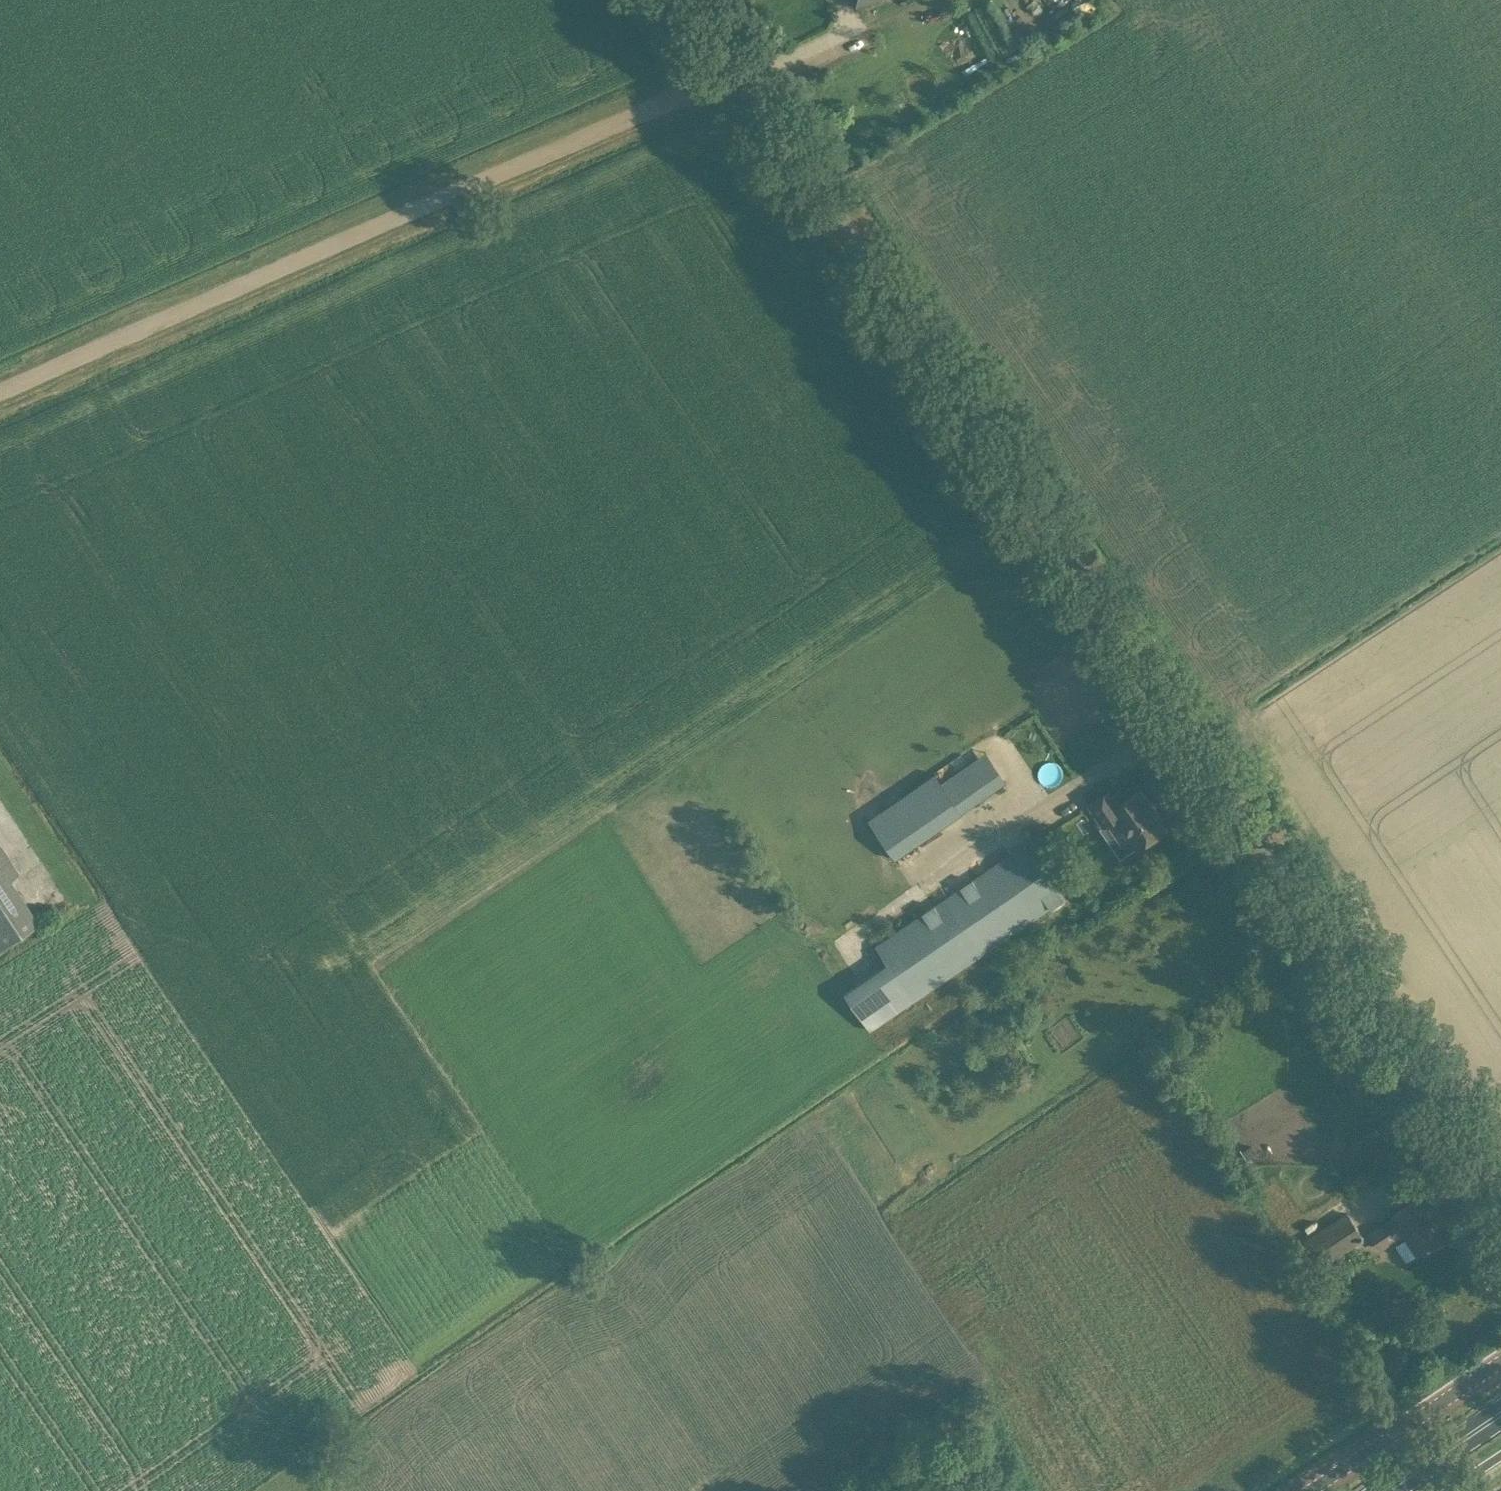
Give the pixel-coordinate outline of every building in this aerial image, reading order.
[(859,8),(876,0),(855,0),(859,8)] [(968,24),(963,26),(967,36),(972,33),(968,24)] [(969,762),(942,781),(963,812),(990,793),(969,762)] [(1117,817),(1138,847),(1166,828),(1141,790),(1120,805),(1110,790),(1089,804),(1104,825),(1117,817)] [(846,991),(872,1029),(1077,889),(1039,832),(1035,835),(1036,837),(877,944),(889,962),(846,991)] [(38,922),(11,878),(18,873),(0,846),(0,946),(38,922)] [(1404,1232),(1418,1253),(1443,1237),(1417,1198),(1392,1215),(1394,1217),(1370,1233),(1380,1248),(1404,1232)] [(1305,1241),(1321,1266),(1363,1239),(1342,1205),(1332,1211),(1337,1220),(1305,1241)] [(1403,1349),(1394,1354),(1399,1362),(1408,1357),(1403,1349)] [(1001,1483),(990,1490),(1007,1490),(1001,1483)]
